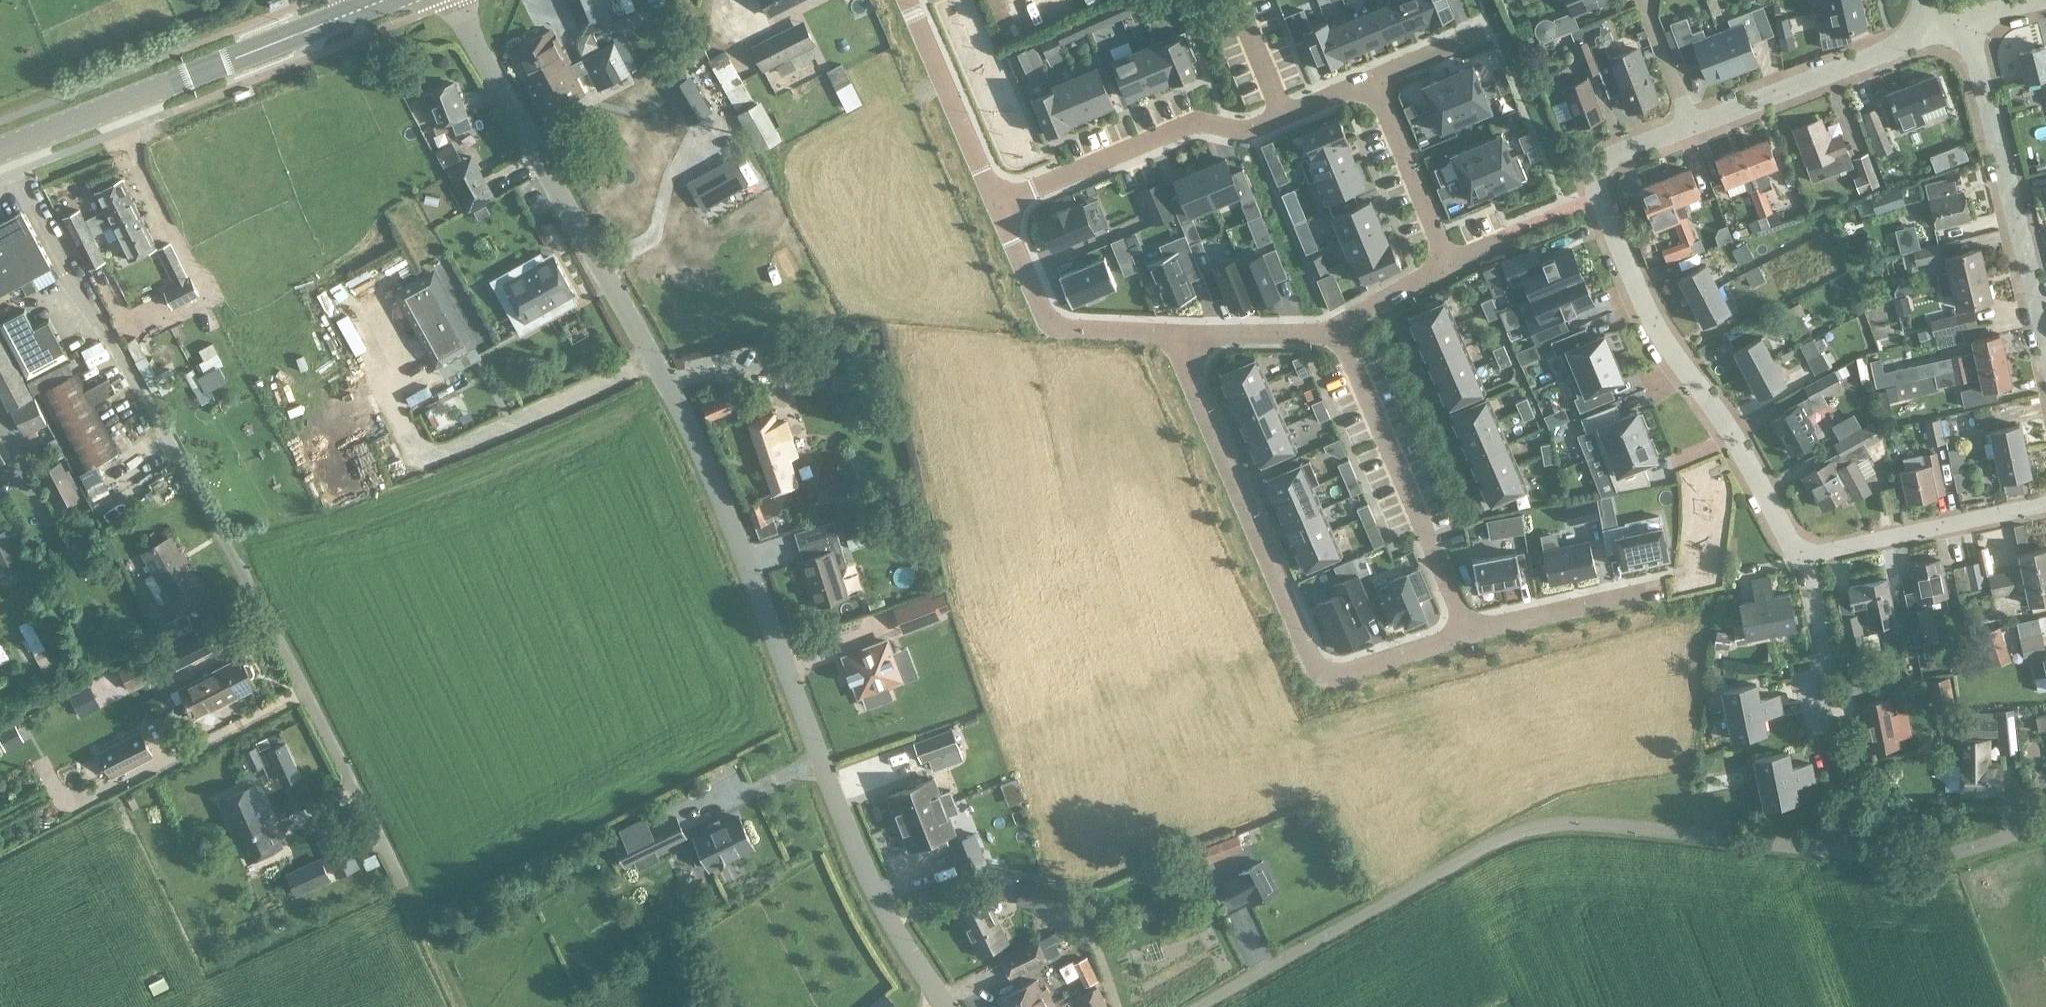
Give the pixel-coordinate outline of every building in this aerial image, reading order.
[(582,33),(581,33),(579,34),(578,36),(577,37),(577,39),(576,40),(576,42),(577,44),(577,45),(582,54),(590,50),(596,47),(600,45),(597,40),(592,30),(613,21),(604,0),(569,0),(582,33)] [(771,13),(796,0),(764,0),(771,13)] [(1089,10),(1111,0),(1084,0),(1089,10)] [(1115,5),(1120,16),(1131,11),(1126,0),(1115,5)] [(1408,31),(1396,0),(1383,0),(1372,5),(1386,40),(1408,31)] [(1408,31),(1431,22),(1422,0),(1396,0),(1408,31)] [(1449,0),(1422,0),(1431,22),(1454,12),(1449,0)] [(1574,13),(1608,0),(1569,0),(1574,13)] [(1862,1),(1862,0),(1825,0),(1827,9),(1862,1)] [(1862,1),(1827,9),(1829,19),(1819,22),(1821,35),(1867,24),(1862,1)] [(1386,40),(1372,5),(1349,14),(1364,49),(1386,40)] [(1302,9),(1284,17),(1294,42),(1306,37),(1319,68),(1342,59),(1327,23),(1328,23),(1327,21),(1310,28),(1302,9)] [(1720,33),(1734,71),(1759,62),(1750,38),(1761,33),(1752,10),(1729,18),(1732,28),(1720,33)] [(1364,49),(1349,14),(1328,23),(1327,23),(1342,59),(1364,49)] [(1570,14),(1554,20),(1549,17),(1544,17),(1539,20),(1536,25),(1537,31),(1541,35),(1543,40),(1549,37),(1575,28),(1570,14)] [(1687,16),(1671,23),(1686,62),(1701,56),(1710,80),(1734,71),(1720,33),(1708,38),(1704,28),(1693,32),(1687,16)] [(1788,16),(1775,19),(1779,37),(1782,50),(1795,47),(1792,34),(1788,16)] [(796,23),(751,45),(762,67),(764,70),(790,57),(795,66),(817,55),(812,46),(816,44),(809,31),(803,19),(796,23)] [(1090,30),(1085,19),(1056,32),(1061,43),(1090,30)] [(1585,30),(1601,71),(1606,86),(1619,81),(1630,110),(1658,100),(1652,84),(1656,76),(1648,73),(1638,46),(1610,57),(1606,45),(1608,44),(1612,36),(1609,28),(1601,24),(1585,30)] [(1575,28),(1570,30),(1588,76),(1589,75),(1601,71),(1585,30),(1584,27),(1583,28),(1582,27),(1580,27),(1580,26),(1575,28)] [(528,83),(569,62),(551,29),(511,50),(528,83)] [(1196,71),(1189,55),(1194,53),(1185,30),(1157,41),(1174,80),(1196,71)] [(1536,42),(1533,33),(1525,37),(1528,45),(1536,42)] [(658,46),(657,36),(639,39),(644,73),(676,68),(673,43),(658,46)] [(1062,47),(1057,36),(1042,43),(1046,54),(1062,47)] [(590,70),(600,90),(608,86),(631,74),(628,69),(613,40),(591,52),(582,56),(583,57),(590,70)] [(632,55),(624,40),(616,44),(625,59),(632,55)] [(1529,55),(1547,48),(1543,40),(1525,47),(1529,55)] [(1174,80),(1157,41),(1135,50),(1151,88),(1171,79),(1172,81),(1174,80)] [(2020,51),(2028,81),(2042,77),(2045,95),(2045,45),(2020,51)] [(724,48),(714,54),(733,89),(743,83),(724,48)] [(1025,50),(1009,58),(1017,75),(1033,68),(1025,50)] [(1151,88),(1135,50),(1112,60),(1128,97),(1151,88)] [(569,62),(528,83),(545,113),(571,99),(584,93),(585,92),(576,77),(590,70),(583,57),(570,64),(569,62)] [(841,63),(829,69),(840,92),(853,86),(841,63)] [(1457,98),(1482,87),(1473,64),(1447,75),(1457,98)] [(1074,76),(1090,113),(1113,104),(1097,66),(1074,76)] [(1492,70),(1496,81),(1506,77),(1501,66),(1492,70)] [(1935,74),(1888,92),(1902,128),(1924,120),(1920,109),(1945,100),(1935,74)] [(1457,98),(1447,75),(1422,85),(1432,108),(1457,98)] [(1054,89),(1068,125),(1071,124),(1070,122),(1090,113),(1074,76),(1052,85),(1054,89)] [(1511,89),(1506,77),(1496,81),(1501,93),(1511,89)] [(686,78),(669,89),(689,123),(707,113),(686,78)] [(1590,78),(1564,88),(1578,126),(1584,124),(1590,127),(1594,120),(1604,116),(1590,78)] [(453,81),(425,92),(438,124),(452,118),(457,132),(471,127),(466,113),(453,81)] [(732,98),(752,138),(774,127),(754,87),(732,98)] [(1467,121),(1492,110),(1482,87),(1457,98),(1467,121)] [(1068,125),(1054,89),(1032,98),(1047,134),(1068,125)] [(1457,98),(1432,108),(1442,131),(1467,121),(1457,98)] [(1416,114),(1412,104),(1403,107),(1407,118),(1416,114)] [(1893,150),(1876,108),(1860,114),(1877,156),(1893,150)] [(444,149),(430,115),(416,120),(430,155),(444,149)] [(990,147),(1012,137),(1002,117),(981,128),(990,147)] [(1348,140),(1338,117),(1303,132),(1312,154),(1312,155),(1348,140)] [(1844,143),(1841,136),(1828,141),(1820,119),(1795,128),(1809,164),(1807,165),(1813,180),(1853,165),(1849,155),(1854,153),(1850,141),(1844,143)] [(1524,151),(1526,150),(1534,147),(1529,133),(1519,137),(1524,151)] [(1421,146),(1429,142),(1425,134),(1417,137),(1421,146)] [(1501,134),(1476,144),(1486,167),(1511,157),(1511,156),(1501,134)] [(1752,189),(1756,201),(1768,196),(1765,189),(1772,186),(1765,167),(1777,162),(1768,138),(1743,148),(1752,172),(1758,187),(1752,189)] [(1272,140),(1261,145),(1267,160),(1272,171),(1283,167),(1278,155),(1272,140)] [(1348,141),(1348,140),(1312,155),(1312,154),(1299,159),(1308,182),(1317,178),(1317,177),(1354,162),(1346,142),(1348,141)] [(1952,145),(1958,160),(1967,157),(1962,142),(1952,145)] [(1486,167),(1476,144),(1451,154),(1461,177),(1486,167)] [(762,153),(765,163),(787,155),(783,145),(762,153)] [(1534,147),(1526,150),(1530,161),(1539,157),(1534,147)] [(1717,158),(1726,182),(1743,175),(1749,190),(1752,189),(1758,187),(1752,172),(1743,148),(1717,158)] [(1880,184),(1869,152),(1855,157),(1861,175),(1854,177),(1859,191),(1880,184)] [(1526,177),(1516,153),(1511,156),(1511,157),(1486,167),(1495,190),(1526,177)] [(469,208),(494,195),(471,154),(447,168),(469,208)] [(689,182),(703,208),(748,183),(733,157),(689,182)] [(1225,158),(1200,168),(1214,203),(1239,192),(1242,201),(1254,197),(1242,168),(1231,172),(1225,158)] [(420,182),(424,192),(436,187),(443,203),(454,198),(438,161),(427,166),(432,177),(420,182)] [(1364,185),(1354,162),(1317,177),(1317,178),(1330,208),(1356,197),(1353,190),(1364,185)] [(1283,167),(1272,171),(1277,184),(1288,179),(1283,167)] [(1486,167),(1461,177),(1470,201),(1495,190),(1486,167)] [(1181,193),(1171,197),(1181,222),(1193,218),(1191,212),(1214,203),(1200,168),(1175,178),(1181,193)] [(1691,168),(1665,178),(1674,203),(1680,216),(1687,213),(1687,214),(1689,213),(1684,199),(1700,193),(1691,168)] [(1955,182),(1961,181),(1959,170),(1947,172),(1948,177),(1949,183),(1955,182)] [(1796,181),(1793,174),(1785,178),(1788,185),(1796,181)] [(1949,183),(1948,177),(1927,182),(1937,226),(1970,218),(1963,190),(1957,192),(1955,182),(1949,183)] [(81,208),(65,216),(89,268),(102,262),(106,260),(94,234),(105,229),(140,212),(123,178),(97,191),(105,209),(86,219),(81,208)] [(753,189),(757,195),(768,189),(764,183),(762,178),(751,184),(753,189)] [(1680,216),(1674,203),(1665,178),(1639,188),(1654,226),(1675,218),(1680,216)] [(1160,181),(1142,189),(1156,222),(1174,214),(1160,181)] [(1450,195),(1446,184),(1436,188),(1441,199),(1450,195)] [(1900,186),(1872,195),(1877,212),(1906,203),(1900,186)] [(1773,210),(1768,196),(1756,201),(1762,216),(1758,217),(1762,227),(1772,224),(1767,212),(1773,210)] [(1330,208),(1342,238),(1380,223),(1370,200),(1359,204),(1356,197),(1330,208)] [(1053,217),(1041,221),(1053,248),(1093,231),(1108,225),(1097,198),(1082,205),(1082,204),(1069,210),(1068,207),(1051,214),(1053,217)] [(435,235),(468,218),(461,203),(427,220),(435,235)] [(479,218),(491,212),(486,204),(475,211),(479,218)] [(1293,223),(1304,218),(1300,207),(1289,212),(1293,223)] [(1774,211),(1773,210),(1767,212),(1772,224),(1780,220),(1776,210),(1774,211)] [(32,274),(51,264),(22,211),(0,223),(0,291),(13,284),(18,296),(38,286),(32,274)] [(140,212),(105,229),(111,240),(119,237),(130,260),(157,247),(145,223),(140,212)] [(1251,228),(1265,222),(1261,213),(1261,214),(1248,219),(1251,228)] [(1687,213),(1680,216),(1675,218),(1680,230),(1691,226),(1687,214),(1687,213)] [(1311,234),(1304,218),(1293,223),(1300,239),(1311,234)] [(1388,243),(1380,223),(1342,238),(1351,259),(1390,243),(1390,242),(1388,243)] [(1900,253),(1901,252),(1912,250),(1912,249),(1920,247),(1914,225),(1895,229),(1900,253)] [(1691,226),(1680,230),(1684,242),(1688,254),(1694,251),(1690,241),(1696,239),(1691,226)] [(1125,237),(1132,254),(1143,250),(1136,232),(1125,237)] [(1165,255),(1147,262),(1166,307),(1195,294),(1186,273),(1198,268),(1201,275),(1202,275),(1201,271),(1189,244),(1186,234),(1161,245),(1165,255)] [(1113,241),(1111,242),(1124,275),(1138,270),(1132,254),(1125,237),(1113,241)] [(1212,266),(1204,248),(1201,239),(1189,244),(1201,271),(1212,266)] [(1696,240),(1696,239),(1690,241),(1694,251),(1704,248),(1701,239),(1696,240)] [(1746,241),(1733,248),(1740,262),(1754,255),(1746,241)] [(191,277),(189,278),(171,242),(157,249),(175,285),(166,290),(174,306),(199,293),(191,277)] [(1916,265),(1942,258),(1938,242),(1920,247),(1912,249),(1916,265)] [(1400,266),(1390,243),(1351,259),(1361,282),(1400,266)] [(459,261),(451,244),(433,252),(441,269),(459,261)] [(1240,261),(1239,262),(1254,297),(1253,298),(1256,303),(1262,301),(1263,303),(1273,299),(1272,296),(1279,294),(1274,282),(1288,276),(1276,247),(1262,253),(1262,252),(1240,261)] [(1945,255),(1949,271),(1937,274),(1939,284),(1985,273),(1979,247),(1945,255)] [(1533,250),(1505,262),(1513,281),(1525,276),(1533,296),(1581,276),(1570,249),(1538,262),(1533,250)] [(1320,255),(1308,259),(1315,274),(1326,269),(1320,255)] [(1212,266),(1201,271),(1202,275),(1213,300),(1227,294),(1232,306),(1238,304),(1239,306),(1249,302),(1248,300),(1253,298),(1254,297),(1239,262),(1240,261),(1238,256),(1215,265),(1212,266)] [(574,292),(554,257),(506,284),(518,306),(509,311),(521,333),(575,302),(570,294),(574,292)] [(1105,257),(1060,275),(1072,303),(1087,297),(1089,302),(1104,296),(1102,290),(1116,284),(1105,257)] [(1679,277),(1692,300),(1719,285),(1706,263),(1679,277)] [(1745,271),(1753,285),(1766,278),(1758,263),(1745,271)] [(1498,277),(1493,264),(1481,269),(1486,281),(1498,277)] [(152,301),(164,295),(161,289),(143,297),(129,268),(115,274),(135,316),(154,307),(152,301)] [(433,272),(399,292),(437,362),(472,342),(433,272)] [(1991,298),(1985,273),(1939,284),(1942,295),(1954,292),(1957,306),(1991,298)] [(1327,276),(1317,280),(1323,295),(1329,308),(1339,304),(1334,290),(1327,276)] [(1541,315),(1529,319),(1537,338),(1565,327),(1560,315),(1592,302),(1581,276),(1533,296),(1541,315)] [(1731,308),(1719,285),(1692,300),(1704,323),(1731,308)] [(1860,298),(1864,326),(1892,323),(1889,294),(1860,298)] [(1481,301),(1485,311),(1496,306),(1492,297),(1481,301)] [(228,298),(217,301),(221,319),(232,317),(228,298)] [(1419,339),(1455,323),(1445,301),(1439,303),(1438,299),(1427,304),(1428,308),(1409,316),(1419,339)] [(1806,313),(1800,301),(1782,311),(1782,312),(1796,338),(1817,327),(1809,311),(1806,313)] [(489,329),(511,322),(504,303),(483,310),(489,329)] [(1496,306),(1485,311),(1489,320),(1500,315),(1496,306)] [(0,320),(0,328),(26,377),(67,355),(48,320),(34,327),(23,308),(0,320)] [(1975,310),(1931,321),(1932,327),(1935,336),(1978,325),(1975,310)] [(1428,361),(1464,345),(1455,323),(1419,339),(1428,361)] [(149,348),(158,343),(148,326),(139,331),(149,348)] [(1568,374),(1614,356),(1605,333),(1585,341),(1580,329),(1550,341),(1556,355),(1560,353),(1568,374)] [(1976,351),(1963,354),(1966,367),(2007,357),(2001,332),(1973,339),(1976,351)] [(1939,347),(1946,346),(1943,335),(1936,336),(1939,347)] [(12,407),(33,396),(2,336),(0,337),(0,394),(8,410),(12,407)] [(1761,336),(1735,351),(1746,373),(1773,359),(1761,336)] [(1831,349),(1827,351),(1826,352),(1826,351),(1823,352),(1821,348),(1824,347),(1827,345),(1822,336),(1820,338),(1817,339),(1815,337),(1800,345),(1815,374),(1832,365),(1831,362),(1832,361),(1836,359),(1831,349)] [(1877,339),(1860,343),(1864,360),(1880,356),(1877,339)] [(205,372),(220,365),(223,363),(218,352),(212,342),(199,349),(204,359),(199,361),(195,363),(201,374),(205,372)] [(1493,349),(1496,358),(1508,353),(1504,344),(1493,349)] [(1428,361),(1438,383),(1474,367),(1464,345),(1428,361)] [(1508,353),(1496,358),(1500,367),(1511,362),(1508,353)] [(1307,363),(1303,354),(1292,359),(1296,368),(1307,363)] [(1963,354),(1914,365),(1917,377),(1954,369),(1966,367),(1963,354)] [(1573,397),(1579,411),(1609,399),(1603,386),(1623,378),(1614,356),(1568,374),(1577,396),(1573,397)] [(1240,365),(1220,374),(1230,396),(1266,381),(1256,358),(1251,360),(1249,357),(1238,362),(1240,365)] [(1984,383),(1961,389),(1964,405),(1998,397),(1996,387),(2013,383),(2007,357),(1966,367),(1969,379),(1982,376),(1984,383)] [(1773,359),(1746,373),(1758,396),(1785,382),(1773,359)] [(1296,368),(1300,377),(1311,372),(1307,363),(1296,368)] [(1850,372),(1845,364),(1837,369),(1841,377),(1850,372)] [(1438,383),(1448,406),(1484,390),(1474,367),(1438,383)] [(1969,379),(1966,367),(1954,369),(1957,382),(1969,379)] [(1845,386),(1836,369),(1804,386),(1809,396),(1799,402),(1801,405),(1773,419),(1779,431),(1782,429),(1793,450),(1815,438),(1810,429),(1813,427),(1806,414),(1829,403),(1825,396),(1845,386)] [(78,371),(40,391),(80,472),(119,453),(93,401),(114,390),(108,378),(87,388),(78,371)] [(1938,386),(1935,374),(1885,387),(1889,401),(1938,389),(1938,386)] [(1266,381),(1230,396),(1240,418),(1276,403),(1266,381)] [(724,395),(703,405),(709,419),(731,410),(731,411),(738,408),(740,402),(735,392),(730,389),(723,392),(724,395)] [(48,424),(33,396),(12,407),(27,435),(48,424)] [(1520,411),(1531,406),(1527,397),(1516,402),(1520,411)] [(1326,407),(1322,398),(1311,403),(1315,412),(1326,407)] [(1487,398),(1451,413),(1461,436),(1497,421),(1487,398)] [(1285,425),(1276,403),(1240,418),(1249,441),(1285,425)] [(1586,431),(1593,429),(1602,452),(1646,434),(1645,430),(1649,429),(1642,413),(1638,414),(1637,410),(1616,418),(1611,405),(1581,417),(1586,431)] [(1531,406),(1520,411),(1524,420),(1535,415),(1531,406)] [(1315,412),(1319,421),(1330,416),(1326,407),(1315,412)] [(803,499),(789,458),(797,455),(785,420),(777,423),(773,414),(750,422),(774,492),(759,497),(760,499),(748,504),(756,526),(777,519),(775,514),(785,510),(784,506),(803,499)] [(1924,421),(1929,445),(1945,442),(1940,417),(1924,421)] [(15,449),(0,419),(0,457),(15,449)] [(1834,443),(1839,452),(1816,465),(1817,468),(1804,475),(1811,487),(1813,486),(1824,506),(1838,499),(1842,504),(1868,490),(1853,463),(1871,454),(1874,459),(1892,450),(1874,420),(1834,443)] [(1497,421),(1461,436),(1471,458),(1507,443),(1497,421)] [(1991,430),(1996,455),(2026,448),(2021,424),(1991,430)] [(1249,441),(1259,463),(1295,448),(1285,425),(1249,441)] [(1656,459),(1654,455),(1658,453),(1652,437),(1648,439),(1646,434),(1602,452),(1616,489),(1650,482),(1644,468),(1642,469),(1640,465),(1656,459)] [(1540,444),(1542,454),(1554,452),(1552,442),(1540,444)] [(1480,480),(1516,465),(1507,443),(1471,458),(1480,480)] [(1952,465),(1962,463),(1966,462),(1962,446),(1948,449),(1952,465)] [(2026,448),(1996,455),(1988,457),(1990,467),(1998,465),(2001,480),(2032,473),(2026,448)] [(1554,452),(1542,454),(1544,464),(1556,462),(1554,452)] [(1910,501),(1915,500),(1916,502),(1920,505),(1927,503),(1930,499),(1929,497),(1934,496),(1934,495),(1944,493),(1936,452),(1925,454),(1928,465),(1903,470),(1904,470),(1898,472),(1901,486),(1907,485),(1910,501)] [(39,471),(58,507),(80,496),(61,459),(39,471)] [(1338,463),(1342,472),(1352,468),(1349,459),(1338,463)] [(1302,463),(1266,479),(1276,501),(1312,486),(1320,482),(1310,460),(1302,463)] [(1490,503),(1526,487),(1516,465),(1480,480),(1490,503)] [(1342,472),(1346,481),(1356,476),(1352,468),(1342,472)] [(1969,471),(1964,472),(1954,474),(1957,490),(1972,487),(1969,471)] [(819,497),(816,486),(801,492),(805,502),(819,497)] [(1285,523),(1321,508),(1312,486),(1276,501),(1285,523)] [(1566,506),(1570,523),(1598,516),(1594,499),(1566,506)] [(1600,518),(1615,514),(1612,501),(1597,505),(1600,518)] [(1372,512),(1368,503),(1357,508),(1361,517),(1372,512)] [(1295,545),(1331,530),(1321,508),(1285,523),(1295,545)] [(1361,517),(1365,526),(1376,521),(1372,512),(1361,517)] [(1504,517),(1508,536),(1525,532),(1521,514),(1504,517)] [(1623,566),(1669,556),(1662,525),(1628,533),(1626,524),(1602,529),(1607,552),(1620,549),(1623,566)] [(8,527),(0,531),(0,576),(1,578),(27,566),(8,527)] [(1305,568),(1341,553),(1331,530),(1295,545),(1305,568)] [(851,548),(866,543),(863,534),(848,539),(851,548)] [(839,535),(811,544),(815,555),(800,560),(804,575),(808,575),(817,605),(848,595),(839,566),(848,564),(839,535)] [(146,578),(157,596),(164,592),(173,608),(203,590),(171,536),(144,552),(156,572),(146,578)] [(1589,541),(1542,551),(1545,564),(1541,565),(1545,579),(1548,578),(1549,582),(1596,572),(1589,541)] [(1989,574),(1993,573),(1987,546),(1978,548),(1981,563),(1986,586),(1991,585),(1989,574)] [(2023,567),(1993,573),(1989,574),(1991,585),(2014,579),(2026,577),(2045,573),(2045,546),(2020,551),(2023,567)] [(1478,588),(1521,580),(1519,566),(1526,565),(1523,552),(1516,553),(1516,552),(1473,560),(1478,588)] [(1942,558),(1910,565),(1915,590),(1918,589),(1920,600),(1947,594),(1942,572),(1945,571),(1942,558)] [(1981,563),(1969,565),(1974,589),(1986,587),(1986,586),(1981,563)] [(1407,574),(1418,600),(1431,594),(1420,568),(1407,574)] [(1337,648),(1369,635),(1362,619),(1375,613),(1358,573),(1333,584),(1337,594),(1317,602),(1337,648)] [(1405,619),(1407,623),(1425,615),(1418,600),(1407,574),(1406,573),(1389,580),(1390,583),(1378,588),(1394,624),(1405,619)] [(2026,577),(2031,603),(2045,600),(2045,573),(2026,577)] [(1770,575),(1761,577),(1771,630),(1796,626),(1789,592),(1774,595),(1770,575)] [(1747,635),(1771,630),(1761,577),(1752,579),(1756,599),(1741,602),(1745,622),(1733,624),(1734,632),(1735,632),(1737,644),(1749,642),(1747,635)] [(1871,627),(1897,621),(1888,579),(1849,587),(1854,609),(1866,606),(1868,617),(1868,618),(1869,618),(1871,627)] [(1993,596),(2017,591),(2014,579),(1991,585),(1993,596)] [(931,595),(920,599),(928,621),(939,617),(939,615),(932,599),(931,595)] [(872,610),(887,605),(885,597),(869,603),(872,610)] [(1934,639),(1926,607),(1910,610),(1917,643),(1934,639)] [(41,608),(31,614),(53,655),(64,649),(41,608)] [(187,612),(158,626),(165,640),(194,627),(187,612)] [(1860,614),(1843,617),(1853,663),(1869,660),(1860,614)] [(2039,619),(2018,623),(2019,630),(2024,654),(2032,652),(2044,650),(2045,650),(2040,625),(2039,619)] [(1721,649),(1730,650),(1732,631),(1731,632),(1731,627),(1720,625),(1720,630),(1718,629),(1716,647),(1714,647),(1712,662),(1718,663),(1721,649)] [(1999,627),(1981,633),(1992,667),(2011,661),(1999,627)] [(178,669),(213,651),(203,631),(167,649),(178,669)] [(10,658),(0,640),(0,663),(10,658)] [(887,640),(844,656),(850,670),(847,672),(851,682),(854,681),(860,695),(863,694),(868,705),(891,696),(887,685),(903,679),(887,640)] [(1760,660),(1764,663),(1773,662),(1772,652),(1768,649),(1760,660)] [(2032,658),(2035,672),(2038,689),(2045,687),(2045,655),(2044,650),(2032,652),(2033,658),(2032,658)] [(148,655),(120,669),(129,688),(157,674),(148,655)] [(1961,673),(1984,666),(1980,655),(1957,662),(1961,673)] [(180,688),(171,693),(177,704),(186,699),(195,718),(256,687),(251,676),(254,675),(255,671),(250,662),(246,660),(244,662),(241,656),(180,687),(180,688)] [(1925,660),(1927,669),(1936,667),(1934,658),(1925,660)] [(1722,667),(1721,674),(1735,677),(1737,670),(1722,667)] [(1950,678),(1930,682),(1933,695),(1942,693),(1944,705),(1955,703),(1950,678)] [(1727,713),(1781,703),(1779,694),(1759,697),(1756,683),(1723,689),(1727,713)] [(88,687),(71,695),(82,716),(98,707),(88,687)] [(165,691),(143,702),(146,709),(169,698),(165,691)] [(1779,694),(1781,703),(1788,702),(1786,692),(1779,694)] [(1859,704),(1862,718),(1866,717),(1872,750),(1884,748),(1883,745),(1899,741),(1890,697),(1859,704)] [(1781,703),(1727,713),(1732,737),(1766,731),(1763,715),(1783,712),(1781,703)] [(1996,734),(1996,718),(1980,718),(1980,712),(1969,712),(1969,734),(1996,734)] [(2035,715),(2038,730),(2045,729),(2045,713),(2037,715),(2035,715)] [(912,735),(947,726),(945,715),(909,724),(912,735)] [(2000,726),(2003,753),(2018,751),(2014,717),(2000,718),(2001,726),(2000,726)] [(908,725),(882,731),(885,741),(902,737),(904,749),(913,747),(908,725)] [(11,727),(0,733),(0,737),(6,749),(19,742),(11,727)] [(959,746),(951,727),(914,742),(921,761),(959,746)] [(154,756),(141,731),(99,752),(113,778),(154,756)] [(255,742),(257,746),(259,751),(270,746),(266,737),(255,742)] [(2002,793),(2002,763),(1986,763),(1986,748),(1988,748),(1988,738),(1962,738),(1962,793),(2002,793)] [(298,776),(287,748),(285,743),(271,749),(284,782),(298,776)] [(265,764),(257,746),(243,752),(252,770),(265,764)] [(1952,770),(1951,750),(1937,751),(1938,771),(1952,770)] [(1760,782),(1814,771),(1812,762),(1792,766),(1788,751),(1755,757),(1760,782)] [(1814,771),(1760,782),(1765,806),(1798,799),(1795,784),(1815,780),(1814,771)] [(907,788),(889,795),(895,809),(893,810),(897,822),(954,800),(949,788),(939,792),(933,778),(916,784),(907,788)] [(253,784),(222,798),(249,858),(281,844),(253,784)] [(954,800),(897,822),(902,835),(905,834),(911,848),(928,841),(938,838),(954,831),(947,814),(957,810),(954,800)] [(677,813),(650,826),(645,815),(620,827),(625,838),(618,842),(629,864),(688,836),(677,813)] [(754,846),(740,815),(696,837),(699,844),(691,848),(699,863),(706,859),(711,867),(754,846)] [(950,842),(963,875),(988,865),(976,832),(950,842)] [(338,874),(358,865),(344,833),(324,843),(338,874)] [(1238,834),(1189,853),(1194,866),(1243,847),(1239,838),(1238,834)] [(367,869),(381,863),(377,853),(363,859),(367,869)] [(298,891),(331,879),(323,857),(297,866),(292,873),(298,891)] [(1263,861),(1239,873),(1239,874),(1224,882),(1231,897),(1239,893),(1242,899),(1250,895),(1254,901),(1277,890),(1263,861)] [(1006,890),(998,874),(974,886),(983,903),(959,915),(979,955),(1008,940),(988,899),(1006,890)] [(1067,883),(1021,880),(1020,905),(1066,906),(1067,883)] [(1051,934),(1001,957),(1009,977),(1050,958),(1049,956),(1060,952),(1051,934)] [(169,987),(164,976),(149,984),(155,995),(169,987)] [(1054,999),(1047,986),(1041,989),(1036,978),(1000,995),(1005,1006),(1038,1006),(1054,999)] [(1085,1006),(1109,1006),(1098,985),(1079,994),(1085,1006)] [(885,991),(867,1006),(899,1006),(885,991)]
